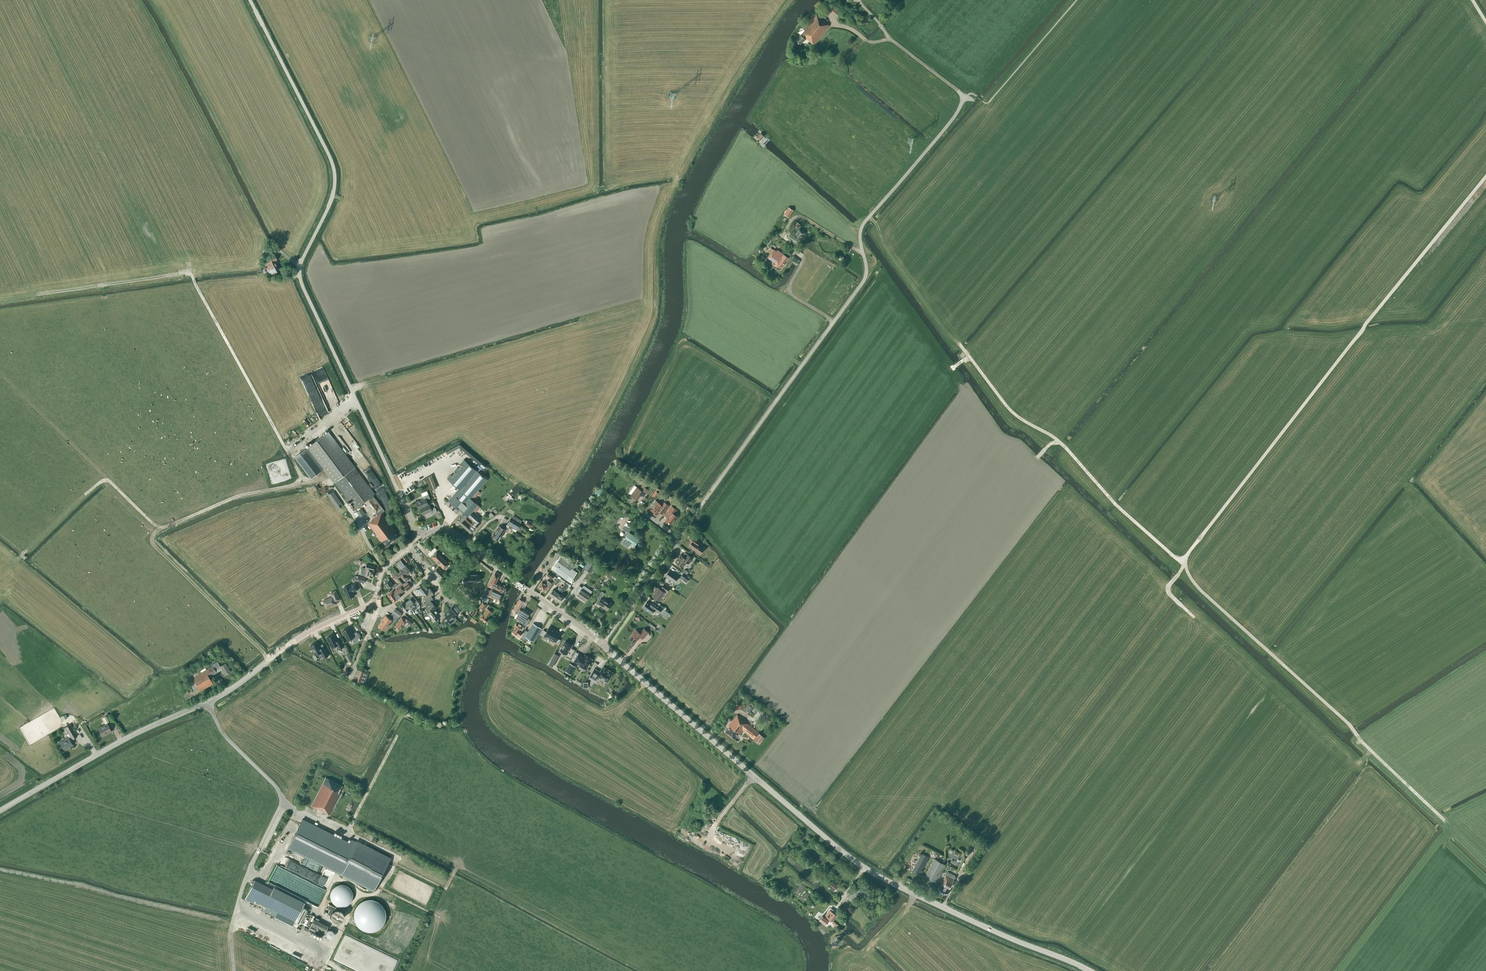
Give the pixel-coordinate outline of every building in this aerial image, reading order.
[(834,4),(829,10),(834,14),(839,8),(834,4)] [(800,44),(805,38),(813,44),(829,25),(826,22),(816,13),(804,28),(805,29),(796,40),(800,44)] [(793,211),(788,207),(783,214),(789,218),(793,211)] [(795,235),(791,232),(790,233),(787,237),(798,244),(805,233),(799,229),(795,235)] [(768,257),(781,267),(788,258),(777,250),(776,252),(774,250),(768,257)] [(274,255),(272,256),(263,261),(265,264),(270,275),(279,270),(275,261),(277,260),(274,255)] [(332,387),(324,366),(313,370),(321,391),(332,387)] [(373,495),(375,494),(328,432),(295,457),(311,478),(324,469),(334,483),(335,482),(355,509),(368,499),(375,509),(378,512),(376,513),(377,516),(372,520),(372,521),(368,524),(382,542),(383,541),(386,546),(399,537),(395,531),(396,531),(382,513),(384,511),(373,495)] [(459,488),(449,501),(459,510),(460,509),(464,513),(457,521),(461,524),(465,520),(466,520),(466,519),(478,505),(477,504),(475,501),(471,498),(478,490),(487,479),(464,459),(464,460),(465,461),(449,480),(448,478),(447,478),(459,488)] [(367,472),(371,477),(376,474),(372,468),(367,472)] [(646,480),(638,474),(635,478),(643,484),(646,480)] [(637,487),(631,495),(637,500),(642,493),(645,495),(649,490),(643,486),(640,489),(637,487)] [(326,493),(337,510),(343,506),(332,489),(326,493)] [(480,492),(478,490),(471,498),(475,501),(477,504),(479,501),(475,498),(480,492)] [(419,509),(420,509),(420,508),(429,505),(428,504),(427,500),(430,499),(428,494),(423,496),(424,499),(416,502),(419,509)] [(652,510),(657,515),(659,512),(662,514),(669,505),(664,502),(661,505),(657,502),(654,505),(655,506),(652,510)] [(431,509),(429,504),(428,504),(429,505),(420,508),(420,509),(423,515),(430,512),(432,514),(437,512),(435,507),(431,509)] [(675,520),(676,520),(678,517),(674,514),(677,510),(671,506),(665,516),(668,518),(666,520),(671,525),(675,520)] [(356,512),(360,517),(365,514),(362,509),(356,512)] [(469,517),(474,522),(472,524),(467,530),(471,534),(479,525),(478,524),(481,521),(476,517),(475,516),(472,513),(469,517)] [(511,520),(508,524),(508,525),(507,527),(509,528),(510,526),(516,530),(519,525),(522,521),(513,516),(511,520)] [(461,524),(467,530),(472,524),(466,520),(465,520),(461,524)] [(526,524),(531,526),(530,528),(533,529),(535,524),(528,521),(526,524)] [(505,530),(506,528),(502,524),(500,526),(499,526),(494,534),(494,533),(492,536),(498,540),(505,530)] [(631,544),(634,546),(639,539),(629,532),(631,530),(625,526),(622,529),(628,533),(621,543),(628,548),(631,544)] [(700,554),(703,549),(701,547),(702,546),(698,544),(700,541),(694,536),(691,540),(692,541),(689,546),(692,549),(694,550),(700,554)] [(432,557),(444,569),(449,564),(437,552),(432,557)] [(686,562),(688,564),(693,558),(686,553),(684,557),(681,555),(675,562),(682,567),(686,562)] [(570,582),(577,572),(572,569),(575,565),(561,554),(557,561),(552,568),(570,582)] [(402,569),(402,568),(403,570),(408,575),(411,573),(401,559),(397,562),(402,569)] [(591,572),(589,570),(594,563),(589,559),(586,564),(589,566),(587,569),(586,569),(580,577),(585,580),(591,572)] [(366,564),(366,568),(362,567),(361,572),(364,572),(363,576),(366,576),(366,577),(372,579),(374,570),(375,566),(366,564)] [(438,567),(434,572),(440,579),(445,574),(438,567)] [(407,578),(409,577),(408,575),(403,570),(398,573),(405,583),(408,580),(407,578)] [(678,583),(681,579),(686,583),(689,578),(683,574),(680,578),(669,570),(665,576),(674,583),(675,583),(676,583),(677,583),(678,583)] [(612,579),(615,580),(618,576),(611,571),(606,577),(608,578),(611,580),(612,579)] [(492,588),(496,589),(498,584),(496,583),(500,574),(496,572),(493,577),(488,586),(492,588)] [(405,583),(398,573),(393,577),(397,582),(393,584),(394,585),(397,589),(394,592),(393,591),(388,595),(393,603),(397,599),(401,596),(400,595),(404,591),(400,587),(405,583)] [(477,582),(480,580),(480,577),(477,575),(463,575),(463,578),(463,580),(463,583),(477,582)] [(389,589),(394,585),(393,584),(393,585),(388,579),(388,578),(385,580),(384,581),(385,583),(389,589)] [(545,584),(542,582),(538,587),(544,591),(545,589),(547,590),(552,583),(548,580),(545,584)] [(411,587),(407,582),(403,585),(407,591),(411,587)] [(566,582),(561,588),(554,598),(560,602),(563,596),(560,594),(563,590),(565,591),(568,586),(569,584),(566,582)] [(356,583),(350,586),(349,585),(343,588),(347,599),(354,596),(353,592),(359,589),(356,583)] [(429,589),(425,584),(416,591),(418,593),(419,592),(422,595),(423,594),(429,589)] [(496,589),(505,593),(508,588),(505,587),(506,586),(503,584),(502,586),(498,584),(496,589)] [(587,588),(583,585),(582,587),(580,585),(576,590),(579,592),(577,595),(581,598),(586,601),(590,594),(585,591),(587,588)] [(669,589),(664,585),(662,588),(663,589),(662,590),(657,587),(655,590),(656,591),(653,597),(659,601),(665,592),(666,591),(667,592),(669,589)] [(549,595),(554,598),(561,588),(559,587),(556,591),(553,589),(549,595)] [(425,597),(424,598),(426,601),(424,603),(425,604),(427,602),(430,600),(433,598),(431,596),(434,593),(430,588),(429,589),(423,594),(425,597)] [(500,601),(502,596),(503,593),(492,588),(491,591),(486,589),(484,595),(488,597),(489,597),(495,599),(500,601)] [(331,593),(332,597),(323,601),(326,608),(337,604),(335,600),(339,599),(336,591),(331,593)] [(597,604),(607,611),(611,604),(602,597),(605,593),(602,591),(597,599),(600,600),(597,604)] [(411,609),(413,611),(420,606),(419,604),(415,598),(413,600),(411,598),(406,602),(410,608),(411,609),(411,610),(411,609)] [(518,615),(516,619),(518,620),(517,621),(519,622),(520,622),(523,624),(527,626),(530,620),(527,618),(530,613),(522,608),(521,607),(524,602),(519,599),(513,609),(516,611),(515,613),(518,615)] [(425,608),(429,613),(435,609),(437,608),(433,602),(432,603),(430,600),(427,602),(425,604),(427,607),(425,608)] [(406,602),(405,601),(400,605),(406,613),(408,612),(407,610),(410,608),(406,602)] [(450,610),(454,616),(463,609),(458,602),(454,605),(449,609),(450,610)] [(479,608),(483,610),(487,604),(483,602),(479,608)] [(662,609),(653,602),(651,605),(647,602),(643,608),(652,614),(654,610),(659,613),(662,609)] [(480,618),(488,625),(491,620),(487,617),(491,611),(487,608),(487,609),(482,615),(481,614),(480,616),(481,617),(480,618)] [(392,620),(395,622),(402,613),(395,609),(393,612),(389,618),(386,615),(379,625),(385,630),(392,620)] [(439,614),(435,609),(429,613),(428,614),(428,613),(432,619),(431,619),(434,622),(439,618),(437,615),(439,614)] [(448,626),(452,623),(450,621),(456,617),(455,617),(454,616),(450,610),(445,614),(447,617),(443,619),(448,626)] [(406,621),(411,625),(414,621),(407,617),(405,620),(402,617),(395,627),(400,630),(406,621)] [(519,622),(517,621),(517,622),(514,626),(515,627),(512,631),(517,635),(518,634),(520,636),(523,632),(520,631),(523,626),(522,625),(523,625),(522,624),(523,624),(520,622),(519,622)] [(534,642),(542,628),(533,623),(528,632),(526,631),(521,638),(527,641),(528,638),(534,642)] [(349,627),(342,631),(347,641),(352,638),(354,643),(361,640),(357,633),(354,635),(349,627)] [(550,639),(555,630),(549,627),(546,632),(543,630),(541,634),(544,636),(550,639)] [(640,636),(643,639),(648,632),(644,628),(640,633),(636,629),(633,633),(629,638),(635,643),(640,636)] [(560,633),(555,630),(550,639),(555,642),(558,644),(561,640),(558,638),(560,633)] [(338,649),(344,646),(340,639),(337,640),(334,634),(327,638),(332,648),(336,645),(338,649)] [(566,641),(560,651),(567,654),(566,655),(570,657),(574,650),(571,648),(572,645),(566,641)] [(323,658),(329,656),(324,646),(321,648),(317,642),(310,645),(315,655),(320,653),(323,658)] [(589,670),(595,660),(588,656),(587,659),(585,658),(586,658),(581,655),(577,662),(583,666),(589,670)] [(217,661),(212,664),(212,666),(209,668),(206,664),(205,665),(204,665),(198,668),(199,670),(192,674),(194,677),(192,678),(200,691),(213,683),(209,677),(217,672),(216,671),(221,668),(225,674),(230,671),(225,662),(220,666),(217,661)] [(608,682),(612,674),(602,668),(600,672),(594,668),(590,677),(596,680),(598,677),(608,682)] [(364,672),(360,671),(357,669),(355,674),(357,675),(356,681),(360,682),(362,677),(364,672)] [(744,710),(748,713),(754,706),(750,703),(744,710)] [(107,723),(108,723),(107,722),(111,720),(108,714),(104,716),(104,717),(102,718),(105,724),(98,728),(102,736),(112,731),(107,723)] [(741,718),(740,718),(737,716),(729,725),(730,726),(725,732),(734,739),(738,734),(740,735),(743,730),(754,739),(759,743),(764,737),(759,733),(741,718)] [(77,736),(70,724),(62,729),(65,734),(68,733),(70,736),(68,737),(65,739),(65,740),(60,743),(61,745),(64,750),(69,747),(69,748),(73,745),(70,739),(71,738),(72,739),(77,736)] [(325,778),(310,807),(317,810),(318,808),(322,810),(321,812),(328,816),(329,814),(337,798),(337,797),(339,794),(338,793),(341,786),(327,779),(325,778)] [(292,843),(345,870),(356,847),(332,835),(336,827),(323,821),(320,828),(326,831),(326,833),(303,821),(292,843)] [(956,863),(960,853),(949,847),(944,857),(956,863)] [(919,875),(929,857),(922,853),(912,871),(919,875)] [(936,883),(938,878),(946,865),(934,859),(924,877),(936,883)] [(955,875),(947,871),(946,875),(937,892),(945,896),(948,890),(946,889),(947,887),(949,888),(954,879),(953,879),(955,875)] [(834,891),(838,886),(830,880),(826,884),(834,891)] [(279,890),(277,894),(254,882),(245,898),(254,903),(255,900),(297,922),(306,904),(279,890)] [(343,885),(341,884),(339,885),(337,885),(336,886),(334,887),(333,888),(332,890),(331,891),(331,893),(330,895),(331,897),(331,899),(332,900),(333,902),(334,903),(336,904),(337,905),(339,905),(341,905),(342,905),(343,905),(344,905),(346,904),(348,903),(349,902),(350,900),(351,899),(351,897),(351,895),(351,893),(351,891),(350,890),(349,888),(348,887),(346,886),(344,885),(343,885)] [(372,900),(369,899),(367,900),(364,900),(362,902),(359,903),(357,905),(356,907),(355,910),(354,912),(354,915),(354,918),(355,920),(356,923),(357,925),(359,927),(362,928),(364,930),(367,930),(369,931),(372,930),(375,930),(377,928),(379,927),(381,925),(383,923),(384,920),(385,918),(385,915),(385,912),(384,910),(383,907),(381,905),(379,903),(377,902),(375,900),(372,900)] [(828,919),(822,915),(819,920),(826,925),(830,919),(832,921),(836,915),(832,912),(834,910),(831,908),(825,915),(828,918),(828,919)] [(343,916),(343,915),(343,914),(343,913),(342,912),(342,911),(341,910),(340,909),(339,909),(338,909),(337,909),(336,909),(335,909),(334,909),(333,910),(332,911),(331,912),(331,913),(331,914),(330,915),(331,916),(331,917),(331,918),(332,919),(333,920),(334,920),(335,921),(336,921),(337,921),(338,921),(339,921),(340,920),(341,920),(342,919),(342,918),(343,917),(343,916)] [(328,926),(314,919),(309,928),(323,935),(328,926)] [(258,930),(255,936),(262,939),(265,934),(258,930)] [(334,934),(334,933),(334,932),(333,932),(333,931),(332,931),(332,930),(331,930),(330,930),(329,930),(328,930),(327,931),(326,931),(326,932),(326,933),(325,934),(326,935),(326,936),(327,937),(328,938),(329,938),(330,938),(331,938),(332,937),(333,937),(333,936),(334,935),(334,934)]
